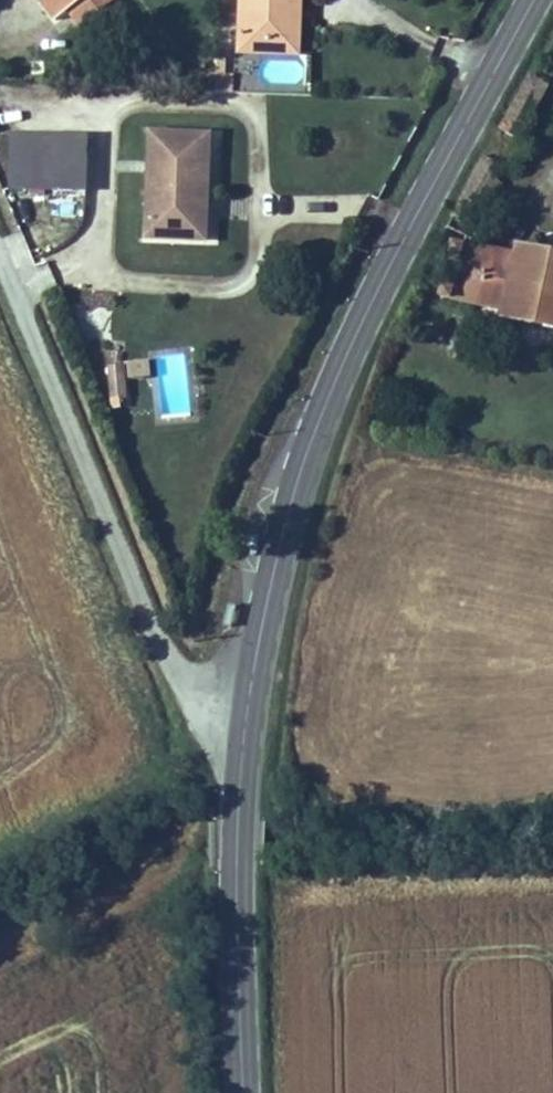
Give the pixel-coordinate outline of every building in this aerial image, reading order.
[(68,22),(101,0),(53,0),(55,2),(42,11),(56,31),(68,22)] [(106,0),(101,0),(68,22),(82,41),(116,16),(106,0)] [(300,46),(301,1),(314,2),(330,1),(330,0),(255,0),(254,45),(300,46)] [(301,1),(300,46),(254,45),(254,58),(311,60),(314,2),(301,1)] [(444,219),(460,226),(448,251),(443,250),(438,260),(510,279),(507,289),(552,300),(552,220),(527,214),(525,224),(481,210),(509,163),(501,154),(510,137),(496,128),(444,219)] [(65,192),(64,137),(0,135),(0,189),(65,192)] [(211,137),(156,136),(155,245),(209,243),(211,137)] [(119,370),(120,383),(132,382),(131,369),(119,370)] [(132,382),(120,383),(122,403),(135,402),(132,382)]
